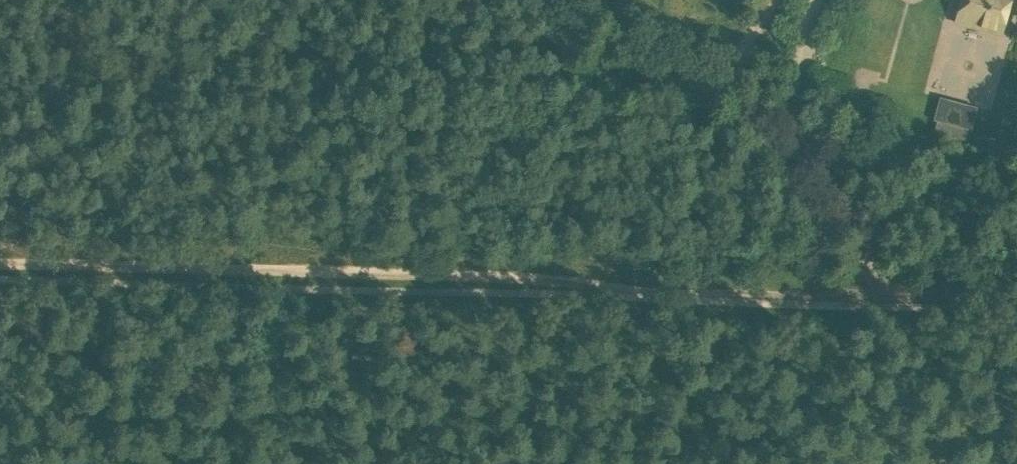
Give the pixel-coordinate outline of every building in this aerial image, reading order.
[(956,21),(1001,33),(1010,0),(962,0),(956,21)]
